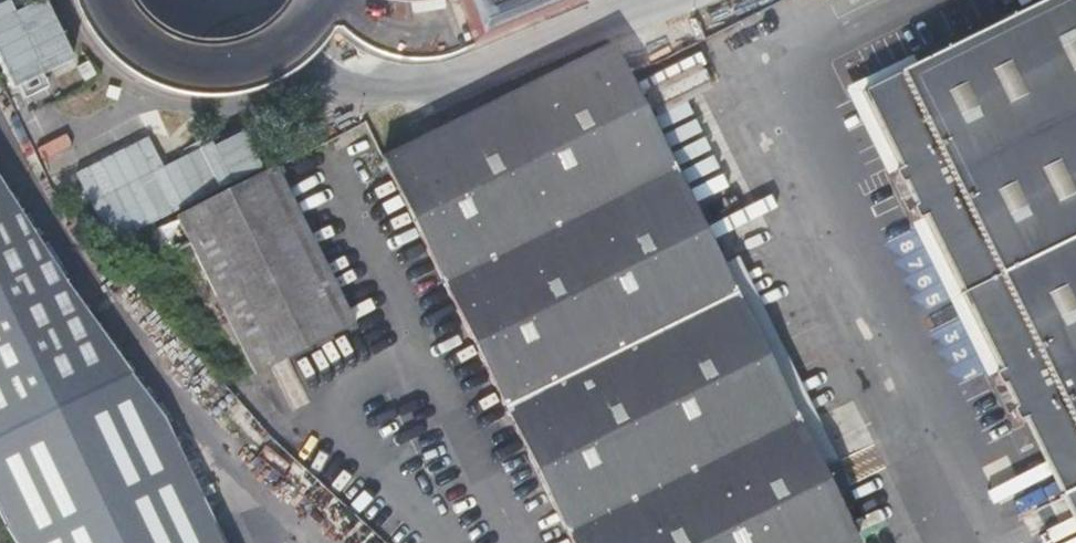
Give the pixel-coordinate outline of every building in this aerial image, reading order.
[(39,0),(0,0),(0,88),(2,93),(67,64),(39,0)] [(318,1),(325,11),(331,18),(339,26),(360,42),(372,48),(393,55),(401,57),(411,58),(421,57),(430,56),(439,54),(572,0),(317,0),(318,1)] [(921,65),(959,145),(984,195),(1058,348),(1075,385),(1075,0),(1055,0),(921,65)] [(628,81),(611,47),(385,159),(509,413),(739,307),(707,243),(647,119),(628,81)] [(921,65),(874,88),(912,165),(898,172),(898,177),(917,220),(925,224),(937,218),(1010,368),(995,375),(994,383),(1015,423),(1022,424),(1034,417),(1075,503),(1075,385),(1058,348),(984,195),(959,145),(921,65)] [(353,324),(277,169),(177,218),(253,371),(353,324)] [(7,533),(14,542),(220,542),(157,417),(0,194),(0,519),(7,533)] [(739,307),(509,413),(573,542),(854,542),(826,486),(770,370),(739,307)]
